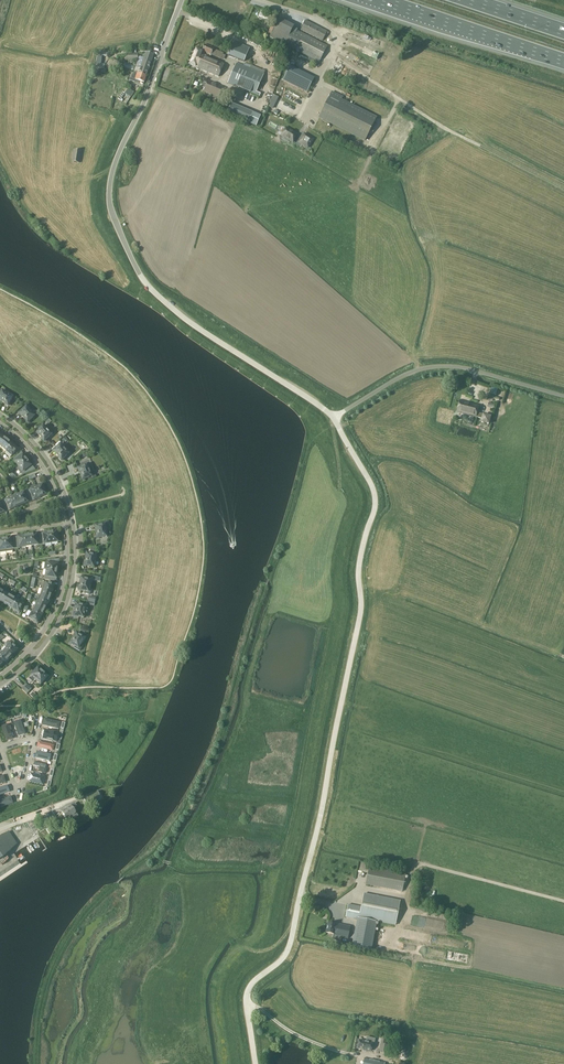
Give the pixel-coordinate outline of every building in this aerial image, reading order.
[(319,63),(327,46),(301,33),(300,35),(292,31),(294,27),(279,19),(270,37),(319,63)] [(322,41),(327,32),(306,21),(301,30),(322,41)] [(233,42),(228,56),(244,62),(250,48),(233,42)] [(211,55),(214,49),(204,45),(202,50),(211,55)] [(219,77),(224,64),(201,55),(202,52),(196,49),(190,65),(219,77)] [(98,53),(97,68),(104,68),(104,65),(101,65),(102,56),(107,56),(107,53),(98,53)] [(136,67),(134,72),(146,76),(154,55),(146,53),(141,69),(140,68),(136,67)] [(255,95),(264,74),(237,63),(228,83),(255,95)] [(290,66),(283,80),(307,93),(314,78),(290,66)] [(133,72),(131,78),(141,81),(140,83),(141,83),(143,84),(144,83),(146,76),(134,72),(133,72)] [(201,87),(205,88),(204,91),(220,98),(226,100),(228,95),(222,93),(224,87),(208,81),(207,83),(203,82),(201,87)] [(377,117),(342,100),(343,97),(332,91),(319,118),(365,141),(377,117)] [(231,104),(227,114),(256,126),(260,116),(231,104)] [(293,142),(297,135),(286,128),(281,135),(293,142)] [(304,134),(299,143),(308,148),(313,139),(304,134)] [(79,163),(81,151),(74,150),(72,162),(79,163)] [(13,397),(2,391),(0,395),(0,401),(8,406),(13,397)] [(476,417),(479,406),(461,401),(458,412),(476,417)] [(27,423),(35,416),(26,407),(19,413),(27,423)] [(491,417),(484,415),(482,422),(489,424),(491,417)] [(44,441),(52,435),(43,426),(36,432),(44,441)] [(7,451),(12,445),(7,440),(2,447),(6,451),(7,451)] [(17,449),(12,445),(7,451),(6,451),(5,453),(10,457),(17,449)] [(61,460),(69,454),(60,445),(53,451),(61,460)] [(15,462),(19,467),(27,460),(23,455),(20,457),(18,454),(12,459),(14,462),(15,462)] [(27,460),(19,467),(23,471),(21,472),(23,475),(32,471),(28,467),(31,465),(27,460)] [(87,465),(78,468),(83,480),(88,478),(89,480),(96,477),(94,472),(90,473),(87,465)] [(30,489),(27,491),(30,498),(33,497),(34,499),(40,497),(36,487),(35,485),(29,487),(30,489)] [(43,485),(36,487),(40,497),(42,496),(43,497),(48,495),(46,492),(45,492),(43,485)] [(24,493),(18,495),(22,504),(28,502),(27,499),(30,498),(27,491),(24,492),(24,493)] [(18,495),(12,497),(16,507),(18,506),(22,504),(18,495)] [(6,499),(3,500),(6,508),(9,506),(10,509),(16,507),(12,497),(7,500),(6,499)] [(97,538),(107,537),(105,525),(95,526),(97,538)] [(45,544),(51,543),(50,533),(44,534),(44,537),(41,537),(42,545),(45,544)] [(38,545),(42,545),(41,537),(37,538),(37,534),(30,535),(32,546),(38,545)] [(19,547),(26,546),(24,536),(18,537),(18,540),(15,541),(16,549),(20,548),(19,547)] [(6,549),(6,552),(13,551),(13,549),(16,549),(15,541),(12,541),(11,538),(5,539),(6,549)] [(94,567),(96,555),(87,553),(84,565),(94,567)] [(44,569),(57,571),(58,565),(55,564),(55,559),(47,560),(47,563),(45,563),(45,569),(44,569)] [(45,576),(45,579),(52,581),(53,577),(56,578),(57,571),(44,569),(45,569),(43,569),(43,573),(46,574),(46,576),(45,576)] [(89,592),(91,580),(81,578),(79,590),(89,592)] [(44,582),(42,589),(52,592),(54,585),(44,582)] [(52,592),(42,589),(40,595),(42,596),(42,595),(50,598),(52,592)] [(6,594),(2,601),(7,605),(12,597),(11,597),(6,594)] [(12,597),(7,605),(13,608),(17,601),(18,601),(19,599),(13,595),(11,597),(12,597)] [(39,601),(47,605),(50,598),(42,595),(42,596),(40,595),(37,600),(39,601)] [(39,601),(37,600),(35,606),(44,611),(47,605),(39,601)] [(17,601),(13,608),(15,610),(19,613),(22,609),(21,608),(23,604),(18,601),(17,601)] [(83,618),(86,606),(76,604),(74,616),(83,618)] [(33,612),(41,617),(44,611),(35,606),(31,611),(33,612)] [(39,619),(41,617),(33,612),(31,611),(28,617),(34,621),(33,622),(37,624),(40,620),(39,619)] [(80,646),(85,638),(76,633),(70,643),(75,646),(74,648),(80,651),(82,647),(80,646)] [(4,645),(3,645),(7,648),(13,654),(15,652),(16,652),(19,649),(15,646),(15,647),(8,641),(4,645)] [(7,648),(3,653),(9,658),(13,654),(7,648)] [(4,663),(9,658),(3,653),(0,650),(0,651),(0,658),(4,663)] [(34,682),(36,680),(43,672),(41,671),(42,670),(38,666),(35,669),(36,670),(31,675),(31,676),(29,678),(34,682)] [(36,680),(41,684),(46,679),(47,679),(49,676),(45,672),(44,673),(43,672),(36,680)] [(15,721),(20,737),(27,735),(21,719),(19,719),(15,721)] [(59,730),(60,726),(61,722),(44,719),(43,727),(56,730),(59,730)] [(2,724),(7,741),(14,739),(9,722),(5,723),(2,724)] [(56,743),(57,739),(59,733),(58,734),(44,731),(42,740),(56,743)] [(37,748),(53,751),(55,745),(52,744),(39,741),(37,748)] [(37,752),(35,759),(49,761),(51,755),(37,752)] [(31,773),(29,783),(44,787),(45,781),(46,777),(31,773)] [(10,792),(8,787),(0,789),(0,795),(10,792)] [(88,802),(100,798),(98,791),(85,795),(88,802)] [(1,806),(1,808),(14,804),(12,797),(2,800),(0,801),(0,804),(1,806)] [(67,820),(77,814),(71,805),(62,811),(63,813),(63,815),(65,818),(66,818),(67,820)] [(42,824),(47,831),(52,828),(47,821),(42,824)] [(4,857),(3,855),(11,851),(10,849),(15,846),(7,833),(0,837),(0,859),(4,857)] [(365,884),(401,891),(404,874),(368,867),(365,884)] [(361,908),(348,906),(345,918),(358,921),(359,919),(372,922),(372,919),(395,923),(399,901),(363,895),(361,908)] [(359,919),(358,921),(355,940),(368,942),(372,922),(359,919)] [(348,938),(350,926),(336,923),(335,924),(328,923),(326,933),(334,934),(333,935),(348,938)] [(367,1037),(366,1040),(360,1039),(358,1048),(371,1051),(372,1045),(374,1045),(375,1039),(367,1037)] [(387,1053),(389,1045),(381,1044),(379,1051),(387,1053)]
